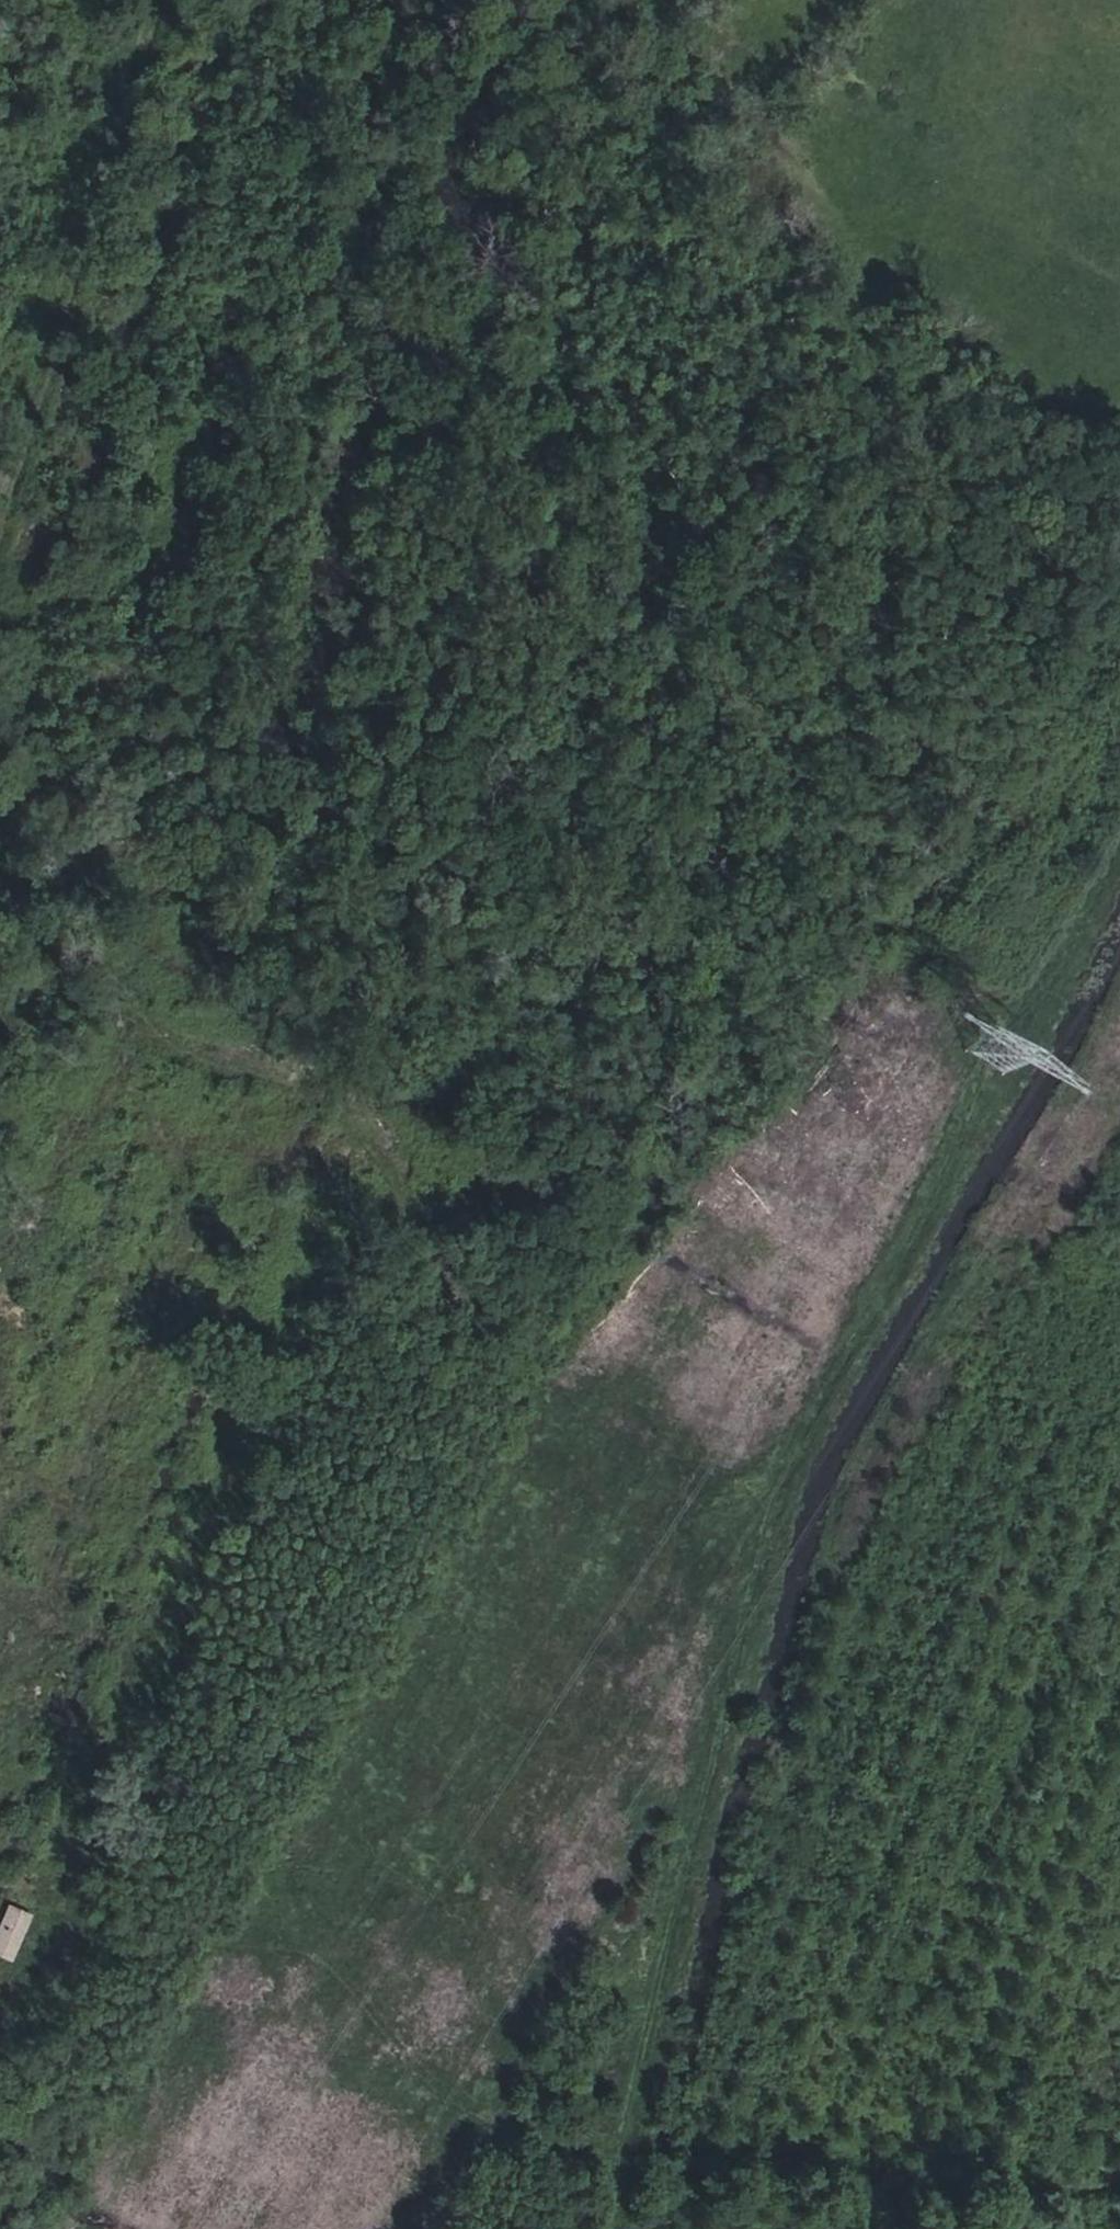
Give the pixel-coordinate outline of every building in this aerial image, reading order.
[(14,1960),(33,1910),(7,1900),(0,1918),(0,1955),(14,1960)]
